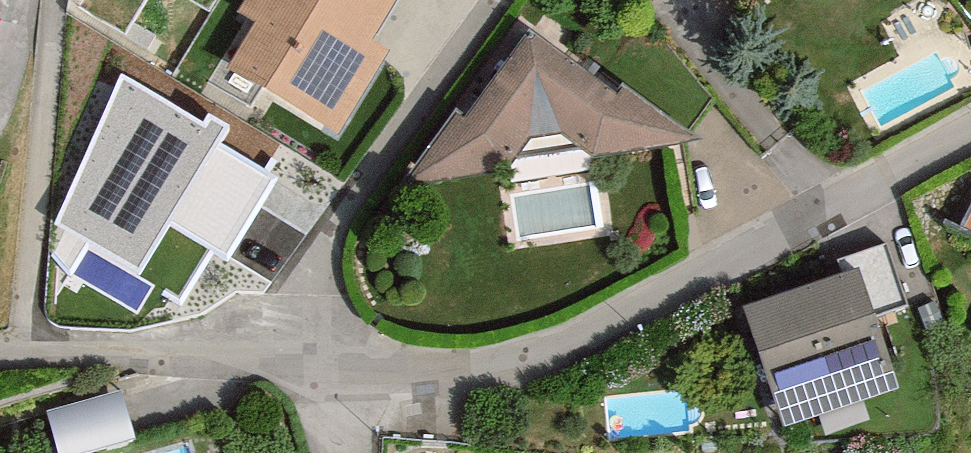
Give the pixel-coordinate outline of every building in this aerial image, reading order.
[(238,12),(255,22),(228,68),(338,133),(388,51),(371,41),(396,0),(246,0),(238,12)] [(530,31),(464,118),(456,113),(407,182),(508,171),(529,138),(562,133),(591,158),(698,139),(623,86),(617,95),(530,31)] [(167,226),(227,125),(210,115),(205,125),(123,73),(57,224),(138,273),(167,226)] [(956,232),(970,239),(970,203),(956,232)] [(860,268),(877,317),(907,307),(886,246),(838,262),(842,274),(860,268)] [(842,274),(743,307),(784,428),(901,388),(877,317),(860,268),(842,274)] [(47,411),(58,452),(85,452),(136,439),(120,390),(47,411)]
